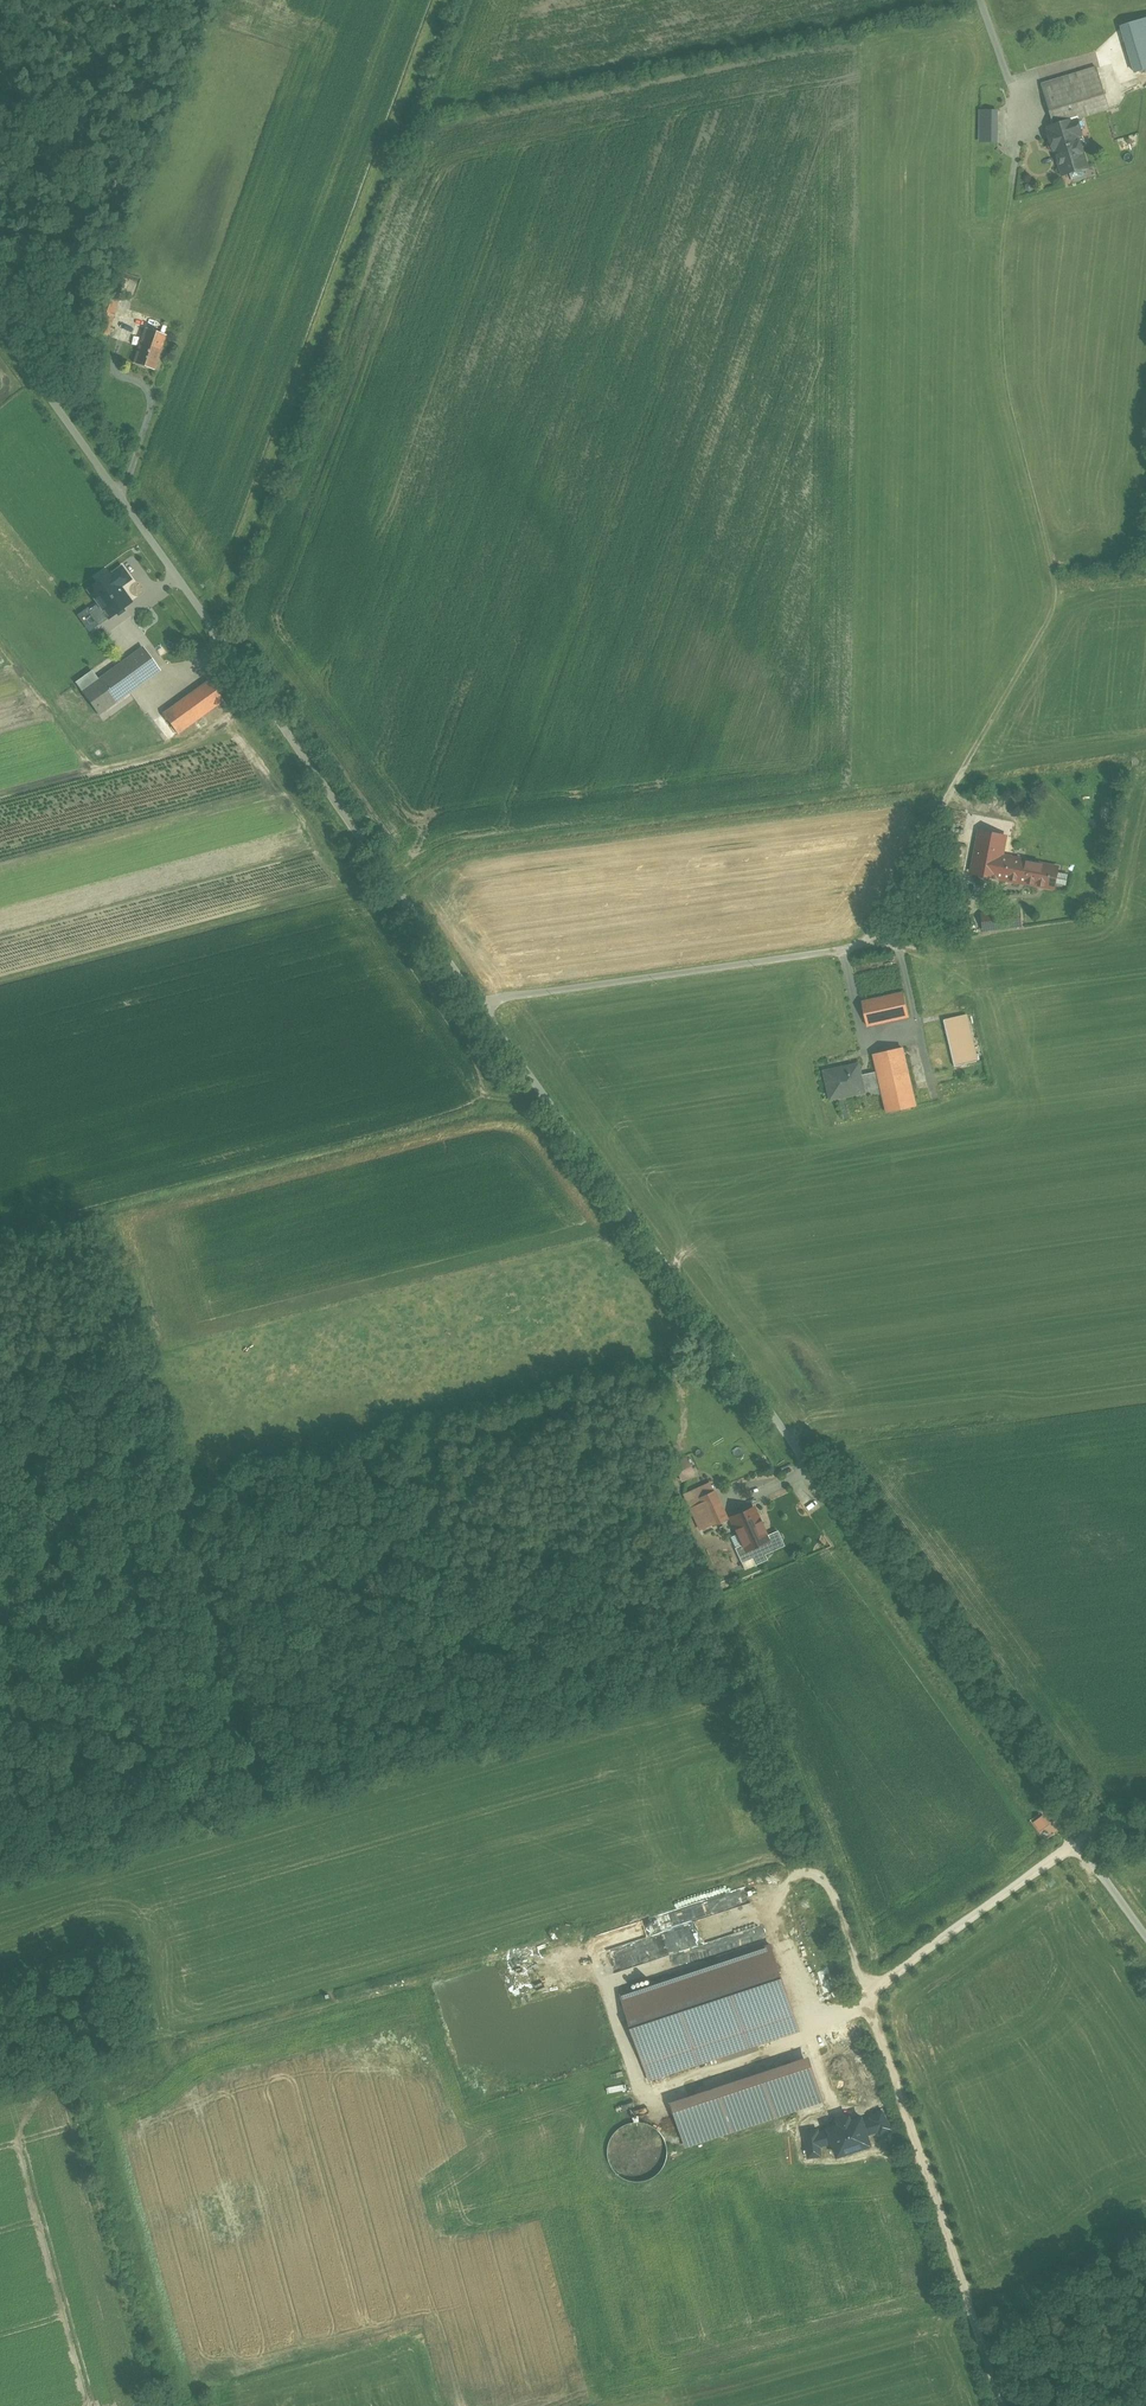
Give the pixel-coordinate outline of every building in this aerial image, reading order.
[(1145,71),(1145,19),(1120,26),(1134,74),(1145,71)] [(1096,67),(1042,84),(1054,124),(1072,118),(1108,107),(1096,67)] [(999,112),(980,111),(979,140),(998,141),(999,112)] [(1054,124),(1047,126),(1063,176),(1088,168),(1078,138),(1084,136),(1079,120),(1073,122),(1072,118),(1054,124)] [(109,337),(119,308),(108,304),(97,333),(109,337)] [(146,329),(135,363),(158,371),(169,336),(146,329)] [(111,574),(89,590),(99,605),(91,611),(99,623),(108,617),(109,618),(131,602),(120,586),(130,579),(121,567),(111,575),(111,574)] [(145,647),(102,678),(110,689),(119,703),(162,673),(163,672),(153,658),(145,647)] [(210,682),(164,715),(180,736),(226,703),(210,682)] [(119,703),(110,689),(108,691),(99,697),(109,710),(117,704),(119,703)] [(1006,827),(979,821),(970,866),(1054,883),(1059,859),(1002,847),(1006,827)] [(1019,905),(982,909),(984,931),(1022,927),(1019,905)] [(904,993),(862,1002),(867,1025),(909,1016),(904,993)] [(967,1007),(943,1013),(953,1057),(977,1052),(967,1007)] [(903,1048),(874,1055),(878,1071),(881,1086),(882,1093),(883,1093),(888,1112),(916,1106),(903,1048)] [(859,1064),(837,1069),(838,1071),(826,1074),(831,1099),(865,1091),(864,1090),(881,1086),(878,1071),(861,1075),(859,1064)] [(680,1482),(694,1475),(684,1455),(670,1462),(680,1482)] [(748,1507),(725,1520),(713,1492),(692,1500),(707,1533),(721,1527),(740,1564),(753,1567),(766,1559),(764,1556),(783,1547),(775,1531),(760,1537),(748,1507)] [(1046,1840),(1058,1829),(1042,1812),(1031,1822),(1046,1840)] [(721,1896),(699,1898),(701,1911),(722,1909),(721,1896)] [(699,1943),(759,1926),(752,1902),(692,1919),(699,1943)] [(771,1945),(622,1996),(650,2080),(800,2030),(771,1945)] [(824,2100),(809,2056),(673,2102),(687,2145),(824,2100)] [(834,2155),(867,2144),(858,2117),(846,2121),(845,2117),(835,2121),(836,2125),(825,2129),(834,2155)] [(626,2124),(621,2127),(616,2130),(613,2135),(610,2140),(608,2146),(608,2152),(608,2158),(610,2163),(613,2168),(617,2173),(621,2177),(626,2179),(632,2181),(638,2181),(644,2181),(649,2179),(654,2176),(659,2173),(663,2168),(665,2163),(667,2157),(668,2151),(667,2145),(665,2140),(662,2135),(659,2130),(654,2126),(649,2124),(643,2122),(637,2121),(632,2122),(626,2124)] [(827,2131),(815,2131),(815,2136),(807,2136),(807,2154),(819,2154),(819,2142),(827,2142),(827,2131)]
